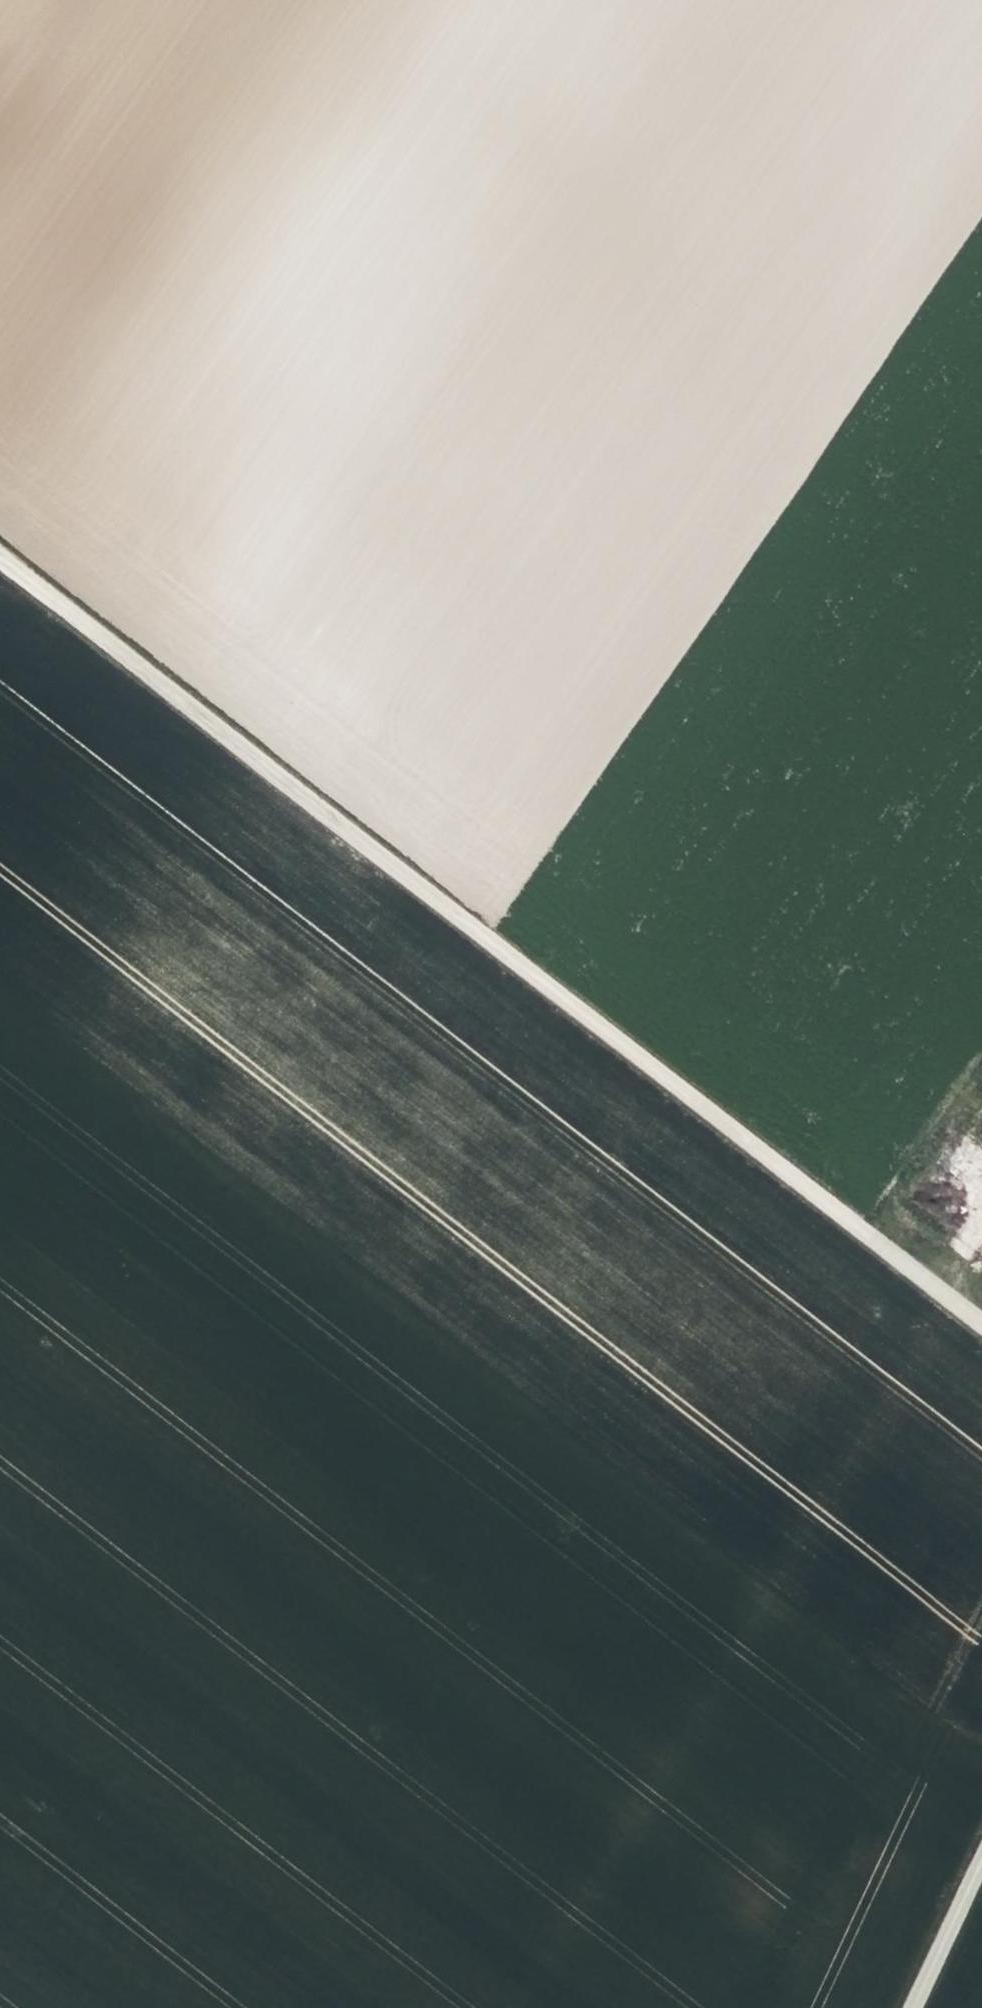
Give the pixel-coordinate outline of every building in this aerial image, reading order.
[(911,1197),(981,1253),(981,1147),(963,1132),(911,1197)]
